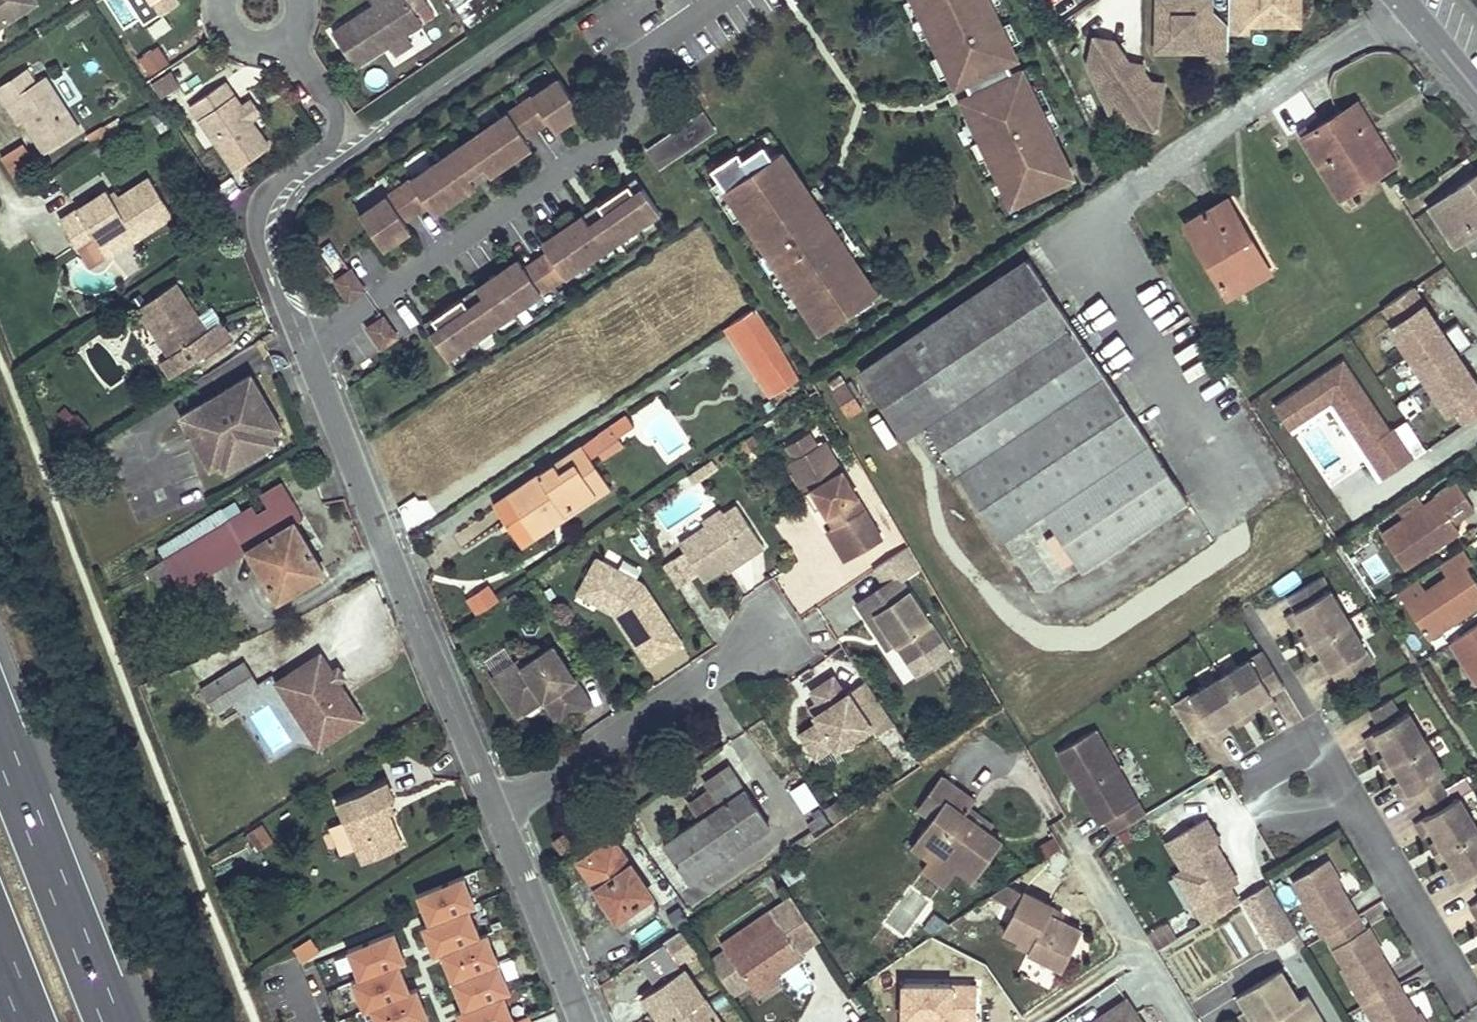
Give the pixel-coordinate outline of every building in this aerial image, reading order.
[(24,10),(18,0),(0,0),(0,26),(24,10)] [(35,0),(18,0),(24,10),(36,2),(35,0)] [(145,22),(159,12),(161,15),(180,2),(179,0),(130,0),(145,22)] [(428,0),(380,0),(375,3),(333,31),(356,66),(389,44),(406,33),(435,14),(427,1),(428,1),(428,0)] [(988,0),(913,0),(954,85),(963,81),(969,93),(959,98),(1007,198),(1032,186),(1035,192),(1071,175),(988,0)] [(1232,25),(1214,24),(1214,0),(1159,0),(1160,48),(1197,48),(1197,31),(1212,31),(1213,48),(1213,56),(1232,56),(1232,30),(1232,25)] [(1232,25),(1232,30),(1251,29),(1251,21),(1251,4),(1268,4),(1268,21),(1304,21),(1304,0),(1232,0),(1232,25)] [(1268,4),(1251,4),(1251,21),(1268,21),(1268,4)] [(1197,31),(1197,48),(1213,48),(1212,31),(1197,31)] [(412,42),(406,33),(389,44),(395,53),(412,42)] [(1120,93),(1116,117),(1158,125),(1166,82),(1152,80),(1144,69),(1145,64),(1112,58),(1115,40),(1096,37),(1091,66),(1109,69),(1106,90),(1120,93)] [(160,46),(136,55),(143,75),(168,65),(160,46)] [(1091,66),(1116,117),(1120,93),(1106,90),(1109,69),(1091,66)] [(0,84),(0,92),(6,101),(10,98),(23,119),(44,152),(80,129),(45,75),(35,81),(26,67),(0,84)] [(175,87),(166,73),(153,82),(162,96),(175,87)] [(558,76),(360,215),(383,248),(402,235),(396,225),(404,220),(427,203),(436,198),(442,207),(475,184),(469,175),(483,164),(489,174),(523,150),(516,141),(524,135),(548,119),(556,113),(562,123),(581,109),(558,76)] [(244,105),(227,80),(192,104),(237,169),(272,145),(253,118),(244,105)] [(10,98),(6,101),(19,122),(23,119),(10,98)] [(253,99),(244,105),(253,118),(262,112),(253,99)] [(1370,126),(1356,104),(1302,138),(1340,198),(1384,170),(1361,131),(1370,126)] [(164,107),(151,113),(159,131),(172,125),(164,107)] [(554,128),(562,123),(556,113),(548,119),(554,128)] [(658,166),(713,131),(702,114),(648,149),(658,166)] [(1394,164),(1370,126),(1361,131),(1384,170),(1394,164)] [(516,141),(523,150),(531,145),(524,135),(516,141)] [(34,159),(19,140),(0,154),(0,161),(12,176),(34,159)] [(755,240),(817,335),(851,313),(847,307),(871,292),(812,203),(803,209),(795,197),(805,191),(779,153),(749,173),(736,153),(715,166),(732,191),(725,195),(747,229),(756,223),(764,234),(755,240)] [(475,184),(489,174),(483,164),(469,175),(475,184)] [(732,191),(715,166),(709,171),(725,195),(732,191)] [(634,176),(626,182),(632,191),(640,185),(634,176)] [(111,194),(108,189),(61,220),(77,245),(94,234),(102,245),(130,226),(138,237),(174,214),(150,177),(120,196),(114,200),(111,194)] [(1430,208),(1454,246),(1476,231),(1476,177),(1430,208)] [(429,333),(445,357),(657,209),(640,185),(632,191),(626,182),(596,203),(602,212),(587,222),(581,213),(548,236),(554,245),(546,251),(523,267),(515,273),(508,264),(475,287),(481,296),(467,306),(460,297),(431,318),(437,327),(429,333)] [(116,191),(111,194),(114,200),(120,196),(116,191)] [(434,213),(442,207),(436,198),(427,203),(434,213)] [(1251,237),(1229,198),(1185,222),(1227,295),(1264,275),(1245,241),(1251,237)] [(602,212),(596,203),(581,213),(587,222),(602,212)] [(396,225),(402,235),(410,229),(404,220),(396,225)] [(130,226),(102,245),(109,256),(138,237),(130,226)] [(554,245),(548,236),(540,242),(546,251),(554,245)] [(1271,271),(1251,237),(1245,241),(1264,275),(1271,271)] [(516,258),(508,264),(515,273),(523,267),(516,258)] [(859,370),(868,383),(888,413),(907,400),(923,423),(1003,541),(1044,514),(1083,572),(1188,502),(1151,442),(1027,259),(859,370)] [(349,299),(363,290),(351,272),(337,281),(349,299)] [(196,310),(177,282),(139,308),(172,355),(163,361),(174,376),(232,336),(222,320),(209,329),(199,315),(195,318),(192,313),(196,310)] [(1412,286),(1383,306),(1395,322),(1390,325),(1450,411),(1454,408),(1466,424),(1476,417),(1476,380),(1458,353),(1474,342),(1458,320),(1443,330),(1412,286)] [(481,296),(475,287),(460,297),(467,306),(481,296)] [(780,341),(757,307),(731,324),(776,392),(800,378),(779,342),(780,341)] [(437,327),(431,318),(422,324),(429,333),(437,327)] [(380,346),(394,337),(382,319),(368,328),(380,346)] [(1343,359),(1276,403),(1291,426),(1331,400),(1380,476),(1412,455),(1394,428),(1390,431),(1343,359)] [(842,371),(825,379),(845,418),(861,409),(842,371)] [(282,429),(252,377),(223,393),(235,413),(220,421),(209,402),(181,418),(211,470),(221,464),(234,456),(236,461),(261,447),(258,442),(272,435),(282,429)] [(235,413),(223,393),(209,402),(220,421),(235,413)] [(923,423),(907,400),(888,413),(903,436),(923,423)] [(632,426),(627,418),(611,429),(616,437),(632,426)] [(1405,421),(1394,428),(1412,455),(1422,448),(1405,421)] [(277,444),(272,435),(258,442),(261,447),(236,461),(234,456),(221,464),(226,473),(277,444)] [(878,539),(820,444),(814,448),(806,435),(784,448),(791,461),(784,465),(803,496),(809,493),(818,507),(830,527),(824,531),(842,561),(878,539)] [(609,487),(584,445),(557,463),(562,472),(578,462),(594,490),(597,494),(609,487)] [(562,472),(557,463),(507,496),(531,534),(550,521),(548,518),(560,509),(563,512),(580,502),(579,499),(594,490),(578,462),(562,472)] [(700,467),(686,476),(691,485),(706,475),(700,467)] [(1475,507),(1458,481),(1381,532),(1404,567),(1459,530),(1454,521),(1475,507)] [(301,517),(282,484),(262,496),(268,508),(257,515),(269,536),(294,521),(301,517)] [(812,511),(818,507),(809,493),(803,496),(812,511)] [(507,496),(492,506),(519,546),(533,537),(531,534),(507,496)] [(705,527),(677,546),(682,553),(696,576),(701,582),(724,567),(746,553),(749,558),(763,548),(736,507),(721,517),(724,521),(708,532),(705,527)] [(717,512),(702,523),(705,527),(708,532),(724,521),(721,517),(717,512)] [(269,536),(257,515),(236,527),(231,520),(165,561),(171,571),(182,590),(246,551),(269,536)] [(325,572),(294,521),(269,536),(246,551),(276,602),(325,572)] [(1464,545),(1440,561),(1449,574),(1408,603),(1425,630),(1454,611),(1457,616),(1476,604),(1476,579),(1467,564),(1473,560),(1464,545)] [(917,563),(907,546),(873,568),(884,585),(865,597),(875,613),(865,620),(876,636),(884,631),(893,644),(914,676),(947,654),(896,577),(917,563)] [(682,553),(674,558),(689,581),(696,576),(682,553)] [(746,553),(724,567),(727,573),(749,558),(746,553)] [(674,558),(661,567),(676,589),(689,581),(674,558)] [(171,571),(165,561),(148,571),(153,581),(171,571)] [(642,586),(594,562),(575,593),(601,607),(603,601),(615,607),(613,612),(614,613),(647,664),(679,643),(642,586)] [(1329,589),(1322,576),(1287,596),(1295,609),(1329,589)] [(479,613),(499,600),(489,585),(470,598),(479,613)] [(1365,649),(1329,589),(1295,609),(1286,614),(1294,628),(1303,623),(1308,632),(1303,635),(1312,650),(1317,647),(1322,656),(1313,661),(1321,675),(1330,670),(1365,649)] [(875,613),(865,597),(855,604),(865,620),(875,613)] [(601,607),(613,612),(615,607),(603,601),(601,607)] [(1454,611),(1425,630),(1428,636),(1457,616),(1454,611)] [(1449,642),(1476,683),(1476,624),(1449,642)] [(884,631),(876,636),(884,649),(893,644),(884,631)] [(1312,650),(1303,635),(1299,637),(1308,652),(1312,650)] [(487,674),(510,721),(540,706),(550,727),(589,707),(555,640),(487,674)] [(1372,662),(1365,649),(1330,670),(1338,683),(1372,662)] [(1284,687),(1263,652),(1250,660),(1270,694),(1284,687)] [(319,747),(363,718),(339,681),(332,670),(320,653),(288,674),(313,712),(301,720),(319,747)] [(1270,694),(1250,660),(1189,696),(1210,731),(1215,739),(1229,731),(1224,722),(1233,717),(1236,722),(1251,713),(1248,708),(1257,703),(1262,712),(1276,704),(1270,694)] [(257,686),(243,665),(204,689),(218,711),(257,686)] [(345,677),(338,666),(332,670),(339,681),(345,677)] [(288,674),(276,682),(301,720),(313,712),(288,674)] [(833,676),(811,692),(817,701),(823,709),(815,715),(819,722),(801,734),(817,758),(836,745),(838,749),(871,726),(877,735),(894,723),(865,680),(845,694),(842,696),(837,688),(839,686),(833,676)] [(839,686),(837,688),(842,696),(845,694),(839,686)] [(1210,731),(1189,696),(1172,706),(1192,741),(1210,731)] [(1399,716),(1389,699),(1370,711),(1380,727),(1399,716)] [(809,706),(815,715),(823,709),(817,701),(809,706)] [(1424,742),(1406,712),(1399,716),(1380,727),(1363,738),(1371,751),(1380,746),(1385,755),(1380,758),(1385,766),(1424,742)] [(1253,717),(1251,713),(1236,722),(1238,726),(1253,717)] [(1115,831),(1146,813),(1096,728),(1058,750),(1101,822),(1107,818),(1115,831)] [(1442,772),(1424,742),(1385,766),(1389,773),(1394,770),(1399,779),(1391,784),(1399,798),(1415,788),(1435,777),(1442,772)] [(718,750),(679,776),(691,793),(729,766),(718,750)] [(1385,766),(1380,758),(1376,760),(1385,775),(1389,773),(1385,766)] [(770,827),(729,766),(691,793),(696,801),(705,814),(684,829),(663,843),(688,882),(770,827)] [(955,784),(946,777),(923,810),(932,817),(955,784)] [(1442,789),(1435,777),(1415,788),(1423,801),(1442,789)] [(394,795),(387,778),(338,799),(364,861),(388,851),(382,836),(397,830),(389,812),(383,815),(380,809),(387,806),(384,799),(390,797),(394,795)] [(802,779),(783,792),(799,814),(818,802),(802,779)] [(976,799),(955,784),(932,817),(917,837),(937,850),(939,846),(962,863),(978,875),(1004,839),(991,830),(967,812),(973,804),(976,799)] [(1450,801),(1442,789),(1423,801),(1430,813),(1450,801)] [(396,809),(390,797),(384,799),(387,806),(389,812),(396,809)] [(1475,827),(1457,797),(1450,801),(1430,813),(1414,823),(1422,837),(1431,832),(1436,840),(1431,843),(1436,851),(1475,827)] [(705,814),(696,801),(675,815),(684,829),(705,814)] [(998,822),(973,804),(967,812),(991,830),(998,822)] [(383,815),(389,812),(387,806),(380,809),(383,815)] [(629,823),(623,813),(614,819),(621,829),(629,823)] [(1193,906),(1203,925),(1238,904),(1228,887),(1236,882),(1221,856),(1215,859),(1208,847),(1214,844),(1218,841),(1206,821),(1167,843),(1183,871),(1201,902),(1193,906)] [(244,832),(255,851),(273,841),(262,822),(244,832)] [(1475,827),(1436,851),(1440,858),(1445,855),(1451,864),(1442,869),(1450,883),(1471,871),(1476,867),(1476,830),(1475,827)] [(388,851),(403,844),(397,830),(382,836),(388,851)] [(569,842),(562,830),(553,836),(561,847),(569,842)] [(937,850),(917,837),(911,846),(929,860),(937,850)] [(656,903),(613,838),(579,861),(623,926),(656,903)] [(1436,851),(1431,843),(1427,846),(1436,860),(1440,858),(1436,851)] [(1215,859),(1221,856),(1214,844),(1208,847),(1215,859)] [(962,863),(939,846),(937,850),(929,860),(925,866),(947,883),(962,863)] [(1314,921),(1323,936),(1326,935),(1357,916),(1334,878),(1337,876),(1327,860),(1293,881),(1316,919),(1314,921)] [(880,922),(905,941),(946,889),(921,870),(880,922)] [(1175,876),(1193,906),(1201,902),(1183,871),(1175,876)] [(1025,891),(1010,883),(994,896),(1018,907),(1025,891)] [(1270,886),(1243,902),(1270,950),(1289,939),(1298,934),(1270,886)] [(1055,907),(1025,891),(1018,907),(1006,931),(1021,937),(1019,940),(1032,947),(1031,949),(1065,967),(1084,929),(1063,919),(1052,913),(1055,907)] [(748,985),(751,990),(776,972),(799,955),(798,953),(818,939),(790,898),(721,948),(725,953),(709,964),(732,997),(748,985)] [(1469,905),(1476,918),(1476,900),(1469,905)] [(467,938),(447,906),(413,926),(428,952),(411,963),(422,983),(431,977),(440,992),(472,973),(481,968),(465,940),(467,938)] [(1052,913),(1063,919),(1066,912),(1055,907),(1052,913)] [(923,927),(932,933),(948,923),(934,912),(923,927)] [(1326,935),(1333,948),(1365,929),(1357,916),(1326,935)] [(639,942),(662,931),(656,919),(633,929),(639,942)] [(683,927),(661,942),(674,961),(696,946),(683,927)] [(1364,1004),(1398,983),(1375,945),(1378,943),(1368,927),(1365,929),(1333,948),(1357,986),(1354,988),(1364,1004)] [(341,947),(362,1010),(367,1009),(371,1021),(426,1021),(397,929),(341,947)] [(1306,947),(1298,934),(1289,939),(1297,952),(1306,947)] [(310,936),(293,944),(301,960),(318,952),(310,936)] [(681,970),(643,997),(661,1021),(669,1021),(673,1019),(675,1021),(718,1021),(681,970)] [(1280,971),(1238,997),(1254,1021),(1323,1021),(1307,995),(1299,1000),(1280,971)] [(782,981),(776,972),(751,990),(758,999),(782,981)] [(478,984),(472,973),(440,992),(447,1003),(478,984)] [(900,1021),(950,1021),(950,1018),(976,1018),(975,981),(899,982),(900,1021)] [(1423,1020),(1421,1021),(1398,983),(1364,1004),(1373,1019),(1376,1018),(1378,1021),(1425,1021),(1423,1020)] [(1089,1021),(1141,1021),(1125,998),(1089,1021)]
